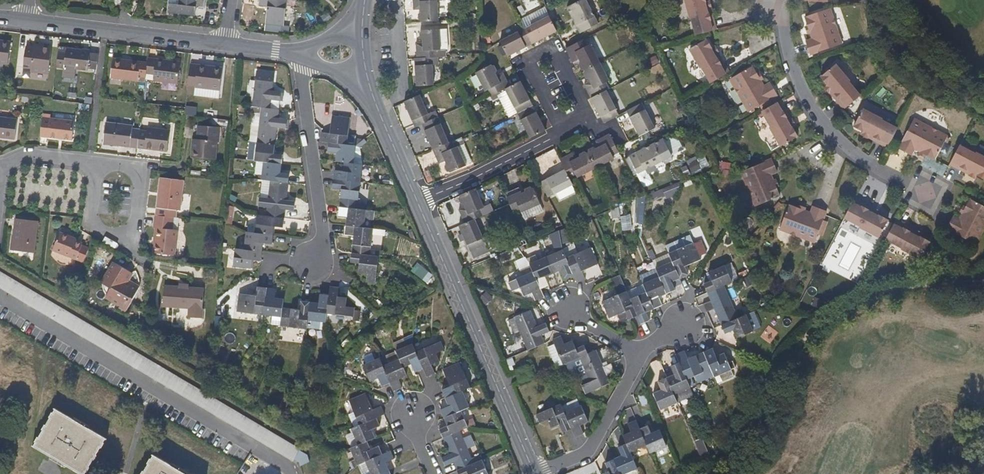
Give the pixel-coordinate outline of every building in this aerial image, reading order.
[(169,9),(168,13),(194,16),(195,7),(204,8),(205,0),(169,0),(169,9)] [(286,0),(284,0),(259,0),(258,6),(267,7),(265,25),(283,27),(286,0)] [(436,1),(447,0),(413,0),(413,10),(420,10),(421,13),(418,14),(419,20),(422,21),(422,22),(438,21),(436,1)] [(585,0),(581,0),(567,7),(580,33),(597,24),(585,0)] [(705,0),(686,0),(691,19),(692,19),(696,36),(716,31),(713,16),(709,17),(706,3),(705,0)] [(843,43),(832,9),(806,17),(809,26),(812,33),(814,40),(808,41),(812,54),(843,44),(843,43)] [(557,31),(550,16),(525,29),(533,44),(557,31)] [(447,49),(446,29),(422,30),(420,32),(420,38),(423,39),(423,43),(417,43),(417,59),(431,57),(445,56),(444,49),(447,49)] [(533,44),(525,29),(500,41),(508,56),(533,44)] [(600,62),(591,44),(588,46),(585,39),(566,49),(573,62),(579,59),(581,62),(579,64),(582,69),(584,69),(585,70),(597,64),(600,62)] [(713,50),(707,40),(691,49),(702,69),(704,68),(712,83),(726,75),(730,72),(723,60),(720,63),(713,50)] [(10,44),(0,43),(0,66),(7,67),(10,44)] [(48,74),(51,47),(42,46),(41,49),(33,48),(26,47),(24,68),(31,69),(30,71),(48,74)] [(89,54),(89,52),(66,49),(65,54),(58,53),(56,68),(63,68),(64,68),(87,71),(87,69),(89,54)] [(723,60),(716,49),(713,50),(720,63),(723,60)] [(96,69),(98,55),(89,54),(87,69),(96,69)] [(433,85),(431,57),(417,59),(415,59),(417,86),(433,85)] [(178,84),(181,63),(148,59),(148,64),(146,78),(153,80),(154,81),(178,84)] [(146,78),(148,64),(113,60),(111,78),(138,82),(139,78),(146,78)] [(610,80),(600,62),(597,64),(585,70),(585,71),(584,72),(587,78),(589,78),(591,81),(585,84),(592,98),(607,90),(610,89),(607,82),(610,80)] [(220,90),(222,68),(190,64),(189,75),(187,94),(195,95),(196,87),(220,90)] [(512,85),(506,72),(498,76),(496,73),(497,70),(495,65),(492,65),(476,72),(486,90),(488,90),(492,96),(505,89),(506,89),(512,85)] [(861,96),(850,82),(851,81),(837,65),(822,77),(830,85),(840,96),(837,99),(845,109),(861,96)] [(754,66),(731,80),(749,112),(778,96),(771,83),(765,86),(763,81),(758,74),(754,66)] [(274,73),(256,71),(252,106),(260,107),(269,109),(270,100),(279,101),(280,92),(271,91),(274,73)] [(533,106),(521,81),(506,89),(518,114),(533,106)] [(840,96),(830,85),(827,87),(837,99),(840,96)] [(620,115),(607,90),(592,98),(601,116),(605,123),(620,115)] [(430,121),(420,96),(418,97),(405,103),(415,127),(416,127),(421,125),(430,121)] [(278,109),(279,101),(270,100),(269,109),(278,109)] [(785,115),(787,113),(780,101),(762,112),(771,127),(770,128),(782,148),(798,138),(792,128),(785,115)] [(655,127),(642,103),(639,105),(628,111),(640,136),(649,131),(655,127)] [(546,130),(533,106),(518,114),(530,138),(546,130)] [(285,128),(286,119),(277,118),(278,109),(269,109),(260,107),(256,143),(274,145),(276,127),(285,128)] [(898,127),(882,119),(883,118),(863,108),(854,126),(864,131),(865,130),(878,137),(876,140),(888,147),(898,127)] [(209,120),(228,120),(228,111),(209,111),(209,120)] [(795,126),(787,113),(785,115),(792,128),(795,126)] [(321,133),(319,141),(329,142),(355,146),(356,141),(347,140),(350,119),(332,116),(330,134),(321,133)] [(935,159),(948,135),(914,117),(898,148),(911,155),(915,148),(920,151),(927,155),(935,159)] [(14,140),(16,119),(0,118),(0,138),(14,140)] [(42,118),(40,137),(71,140),(73,122),(42,118)] [(448,143),(437,118),(430,121),(421,125),(433,150),(448,143)] [(140,131),(140,130),(131,130),(131,126),(106,124),(103,144),(138,149),(140,131)] [(221,130),(200,127),(198,141),(196,141),(194,159),(215,162),(217,143),(219,143),(221,130)] [(167,151),(170,131),(147,128),(147,132),(140,131),(138,149),(167,151)] [(878,137),(865,130),(864,131),(863,134),(876,140),(878,137)] [(619,152),(617,148),(610,134),(596,141),(600,147),(597,149),(594,147),(590,149),(589,153),(596,168),(614,158),(613,155),(619,152)] [(667,137),(672,153),(682,150),(677,134),(667,137)] [(359,147),(359,144),(361,141),(356,141),(355,146),(353,164),(362,165),(359,147)] [(353,164),(355,146),(329,142),(328,151),(336,153),(335,162),(344,163),(353,164)] [(465,166),(457,147),(454,148),(451,142),(448,143),(433,150),(439,164),(445,161),(446,164),(444,167),(447,172),(449,172),(449,173),(465,166)] [(273,154),(274,145),(256,143),(254,161),(281,164),(282,155),(273,154)] [(663,161),(654,144),(630,156),(639,173),(663,161)] [(969,149),(968,150),(959,146),(953,158),(950,164),(962,170),(963,167),(978,174),(983,177),(983,156),(969,149)] [(596,168),(589,153),(588,154),(586,152),(581,154),(581,157),(577,159),(574,152),(560,159),(570,177),(576,174),(578,177),(596,168)] [(691,171),(708,164),(703,153),(687,160),(691,171)] [(774,180),(772,175),(777,173),(772,159),(742,172),(756,207),(780,196),(777,189),(774,180)] [(280,173),(281,164),(263,162),(261,180),(269,181),(287,183),(288,174),(280,173)] [(360,183),(362,165),(353,164),(344,163),(343,172),(334,171),(333,180),(360,183)] [(978,174),(963,167),(962,170),(976,178),(978,174)] [(573,185),(572,181),(570,177),(566,170),(541,182),(543,186),(549,197),(573,185)] [(180,210),(183,180),(159,178),(158,193),(160,193),(158,207),(156,207),(155,215),(175,218),(176,210),(180,210)] [(356,209),(360,183),(333,180),(332,189),(341,190),(339,207),(356,209)] [(285,201),(287,183),(269,181),(267,198),(258,198),(257,206),(266,207),(265,216),(283,218),(285,210),(293,211),(294,202),(285,201)] [(541,204),(534,189),(533,189),(531,187),(526,189),(526,192),(523,193),(520,187),(505,193),(514,212),(521,209),(522,212),(541,204)] [(484,207),(475,188),(472,190),(462,194),(460,197),(462,202),(465,202),(467,206),(459,209),(465,224),(475,220),(484,216),(481,209),(484,207)] [(983,227),(983,207),(968,198),(964,207),(960,214),(957,220),(952,217),(946,229),(975,245),(983,227)] [(880,237),(888,222),(878,217),(864,210),(866,205),(854,199),(844,218),(854,223),(853,224),(880,237)] [(787,205),(778,229),(814,243),(817,235),(823,220),(826,212),(812,207),(810,213),(803,211),(796,208),(787,205)] [(880,213),(866,205),(864,210),(878,217),(880,213)] [(363,228),(365,210),(356,209),(339,207),(338,216),(346,217),(345,226),(363,228)] [(173,255),(176,230),(171,230),(172,218),(155,215),(153,228),(154,228),(154,237),(155,237),(153,253),(173,255)] [(282,227),(283,218),(265,216),(256,215),(254,233),(272,235),(273,226),(282,227)] [(36,221),(14,220),(11,251),(32,253),(36,221)] [(485,245),(475,220),(465,224),(459,226),(470,251),(485,245)] [(823,237),(828,222),(823,220),(817,235),(823,237)] [(919,238),(905,231),(907,227),(895,221),(885,239),(896,245),(895,246),(920,259),(928,243),(919,238)] [(369,256),(372,229),(363,228),(345,226),(344,235),(353,236),(351,254),(369,256)] [(920,234),(907,227),(905,231),(919,238),(920,234)] [(60,229),(51,247),(72,259),(73,258),(81,245),(75,241),(76,239),(60,229)] [(573,275),(566,258),(562,249),(560,231),(551,235),(559,252),(546,257),(553,274),(562,270),(566,278),(573,275)] [(271,244),(272,235),(254,233),(245,232),(243,250),(261,252),(262,243),(271,244)] [(707,254),(701,242),(695,245),(690,234),(666,246),(670,254),(680,278),(689,275),(685,267),(701,260),(700,257),(707,254)] [(80,261),(88,250),(81,245),(73,258),(80,261)] [(598,264),(591,248),(566,258),(573,275),(577,283),(585,279),(582,271),(598,264)] [(260,261),(261,252),(243,250),(235,249),(232,266),(250,269),(251,260),(260,261)] [(375,284),(378,257),(369,256),(351,254),(350,263),(359,264),(358,273),(366,274),(366,283),(375,284)] [(680,278),(670,254),(653,261),(660,277),(667,294),(676,290),(673,282),(680,278)] [(553,274),(546,257),(530,265),(533,273),(541,290),(549,286),(545,278),(553,274)] [(138,287),(125,279),(129,272),(112,262),(103,276),(106,279),(101,284),(100,290),(104,295),(111,300),(110,303),(117,306),(122,309),(127,300),(130,302),(138,287)] [(733,282),(726,265),(709,272),(712,281),(705,284),(708,292),(724,285),(733,282)] [(541,290),(533,273),(508,283),(512,292),(521,289),(524,296),(533,293),(534,296),(536,301),(544,297),(541,290)] [(667,294),(660,277),(644,284),(654,309),(663,305),(660,297),(667,294)] [(654,309),(644,284),(627,292),(638,317),(641,324),(650,320),(647,313),(654,309)] [(201,319),(203,288),(189,287),(178,286),(164,285),(162,305),(188,308),(187,318),(201,319)] [(739,318),(724,285),(708,292),(712,300),(704,304),(706,310),(707,312),(715,309),(722,325),(739,318)] [(238,294),(235,312),(262,315),(265,288),(257,287),(256,296),(238,294)] [(353,317),(353,308),(345,307),(345,298),(337,298),(338,288),(329,287),(328,296),(326,314),(353,317)] [(279,325),(282,299),(273,298),(274,290),(265,288),(262,315),(272,316),(271,324),(279,325)] [(638,317),(627,292),(602,302),(609,319),(627,312),(630,320),(638,317)] [(326,314),(328,296),(319,295),(317,304),(309,303),(307,321),(324,323),(326,314)] [(123,312),(130,302),(127,300),(122,309),(117,306),(116,308),(123,312)] [(307,321),(309,303),(300,302),(299,310),(281,308),(279,325),(306,330),(307,321)] [(531,311),(514,318),(528,350),(545,343),(541,335),(549,331),(546,323),(537,327),(531,311)] [(754,311),(748,313),(752,326),(758,325),(754,311)] [(754,331),(747,315),(739,318),(722,325),(726,334),(734,330),(737,338),(754,331)] [(580,357),(588,354),(585,345),(577,349),(573,340),(565,344),(561,336),(553,340),(564,365),(580,357)] [(444,350),(440,342),(415,353),(422,369),(425,378),(434,374),(431,366),(439,362),(435,354),(444,350)] [(422,369),(415,353),(412,345),(395,352),(399,360),(402,368),(410,364),(414,373),(422,369)] [(736,368),(733,361),(729,363),(724,353),(717,357),(713,349),(705,352),(712,368),(715,377),(736,368)] [(608,375),(616,371),(612,362),(604,366),(597,350),(588,354),(580,357),(587,374),(579,377),(586,394),(611,383),(608,375)] [(712,368),(705,352),(689,360),(685,351),(677,355),(681,363),(687,379),(696,375),(712,368)] [(389,384),(382,367),(379,359),(362,366),(369,382),(377,379),(381,387),(389,384)] [(406,376),(402,368),(399,360),(382,367),(389,384),(393,392),(401,388),(398,380),(406,376)] [(469,388),(458,363),(442,370),(449,387),(441,390),(445,398),(461,391),(469,388)] [(687,379),(681,363),(672,366),(675,375),(668,379),(674,395),(691,387),(687,379)] [(531,376),(527,367),(517,371),(521,381),(531,376)] [(715,377),(712,368),(696,375),(699,381),(703,382),(715,377)] [(668,379),(667,378),(659,381),(663,390),(654,393),(661,409),(678,403),(674,395),(668,379)] [(678,403),(694,395),(691,387),(674,395),(678,403)] [(468,408),(461,391),(445,398),(448,407),(440,411),(443,418),(460,411),(468,408)] [(365,394),(348,401),(359,426),(375,419),(383,416),(380,407),(372,410),(365,394)] [(565,413),(561,405),(536,415),(540,424),(548,421),(551,428),(560,425),(563,432),(571,429),(565,413)] [(588,422),(581,405),(565,413),(571,429),(575,438),(584,434),(580,425),(588,422)] [(34,445),(82,473),(86,473),(99,453),(108,438),(58,408),(34,445)] [(467,427),(460,411),(443,418),(447,427),(439,431),(442,439),(459,431),(467,427)] [(374,438),(370,430),(378,427),(375,419),(359,426),(350,429),(357,446),(366,442),(374,438)] [(648,445),(641,428),(637,420),(628,424),(632,432),(624,435),(628,444),(631,452),(648,445)] [(649,424),(641,428),(648,445),(651,453),(668,446),(660,429),(652,432),(649,424)] [(473,464),(459,431),(442,439),(449,455),(441,458),(445,466),(453,463),(457,472),(473,464)] [(381,455),(377,446),(369,450),(366,442),(357,446),(349,449),(356,466),(364,462),(381,455)] [(631,452),(628,444),(619,448),(623,456),(615,459),(621,473),(625,473),(638,468),(631,452)] [(385,463),(393,460),(389,451),(381,455),(364,462),(370,473),(382,473),(388,471),(385,463)] [(144,473),(187,473),(155,455),(144,473)] [(315,469),(313,462),(304,457),(299,466),(303,469),(305,473),(315,469)] [(615,459),(607,463),(610,471),(603,473),(621,473),(615,459)] [(482,460),(473,464),(457,472),(458,473),(487,473),(482,460)]
